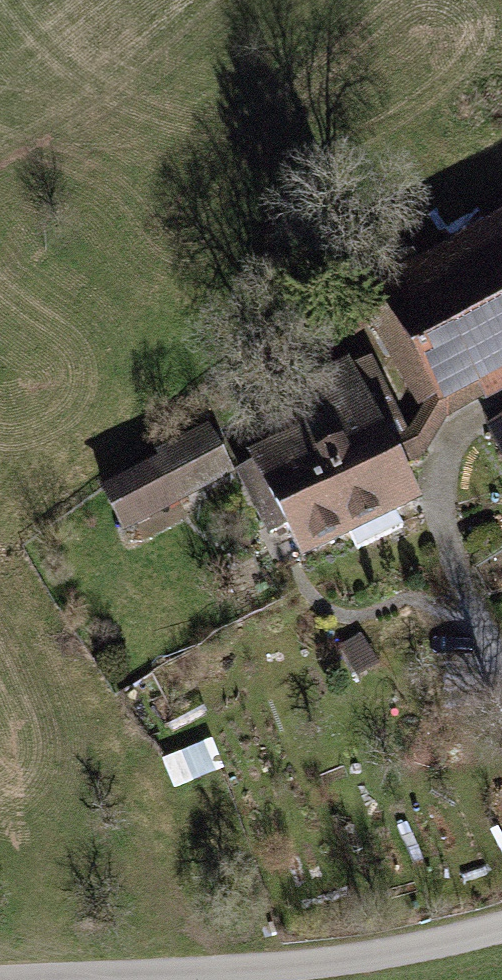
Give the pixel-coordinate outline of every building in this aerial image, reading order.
[(377,301),(442,419),(501,385),(501,231),(377,301)] [(409,440),(375,372),(286,416),(353,551),(421,518),(388,450),(409,440)] [(353,551),(286,416),(225,446),(272,543),(285,536),(304,575),(353,551)] [(489,432),(501,457),(501,425),(489,432)] [(211,436),(104,496),(125,533),(232,473),(211,436)] [(361,639),(341,650),(358,682),(378,671),(361,639)]
